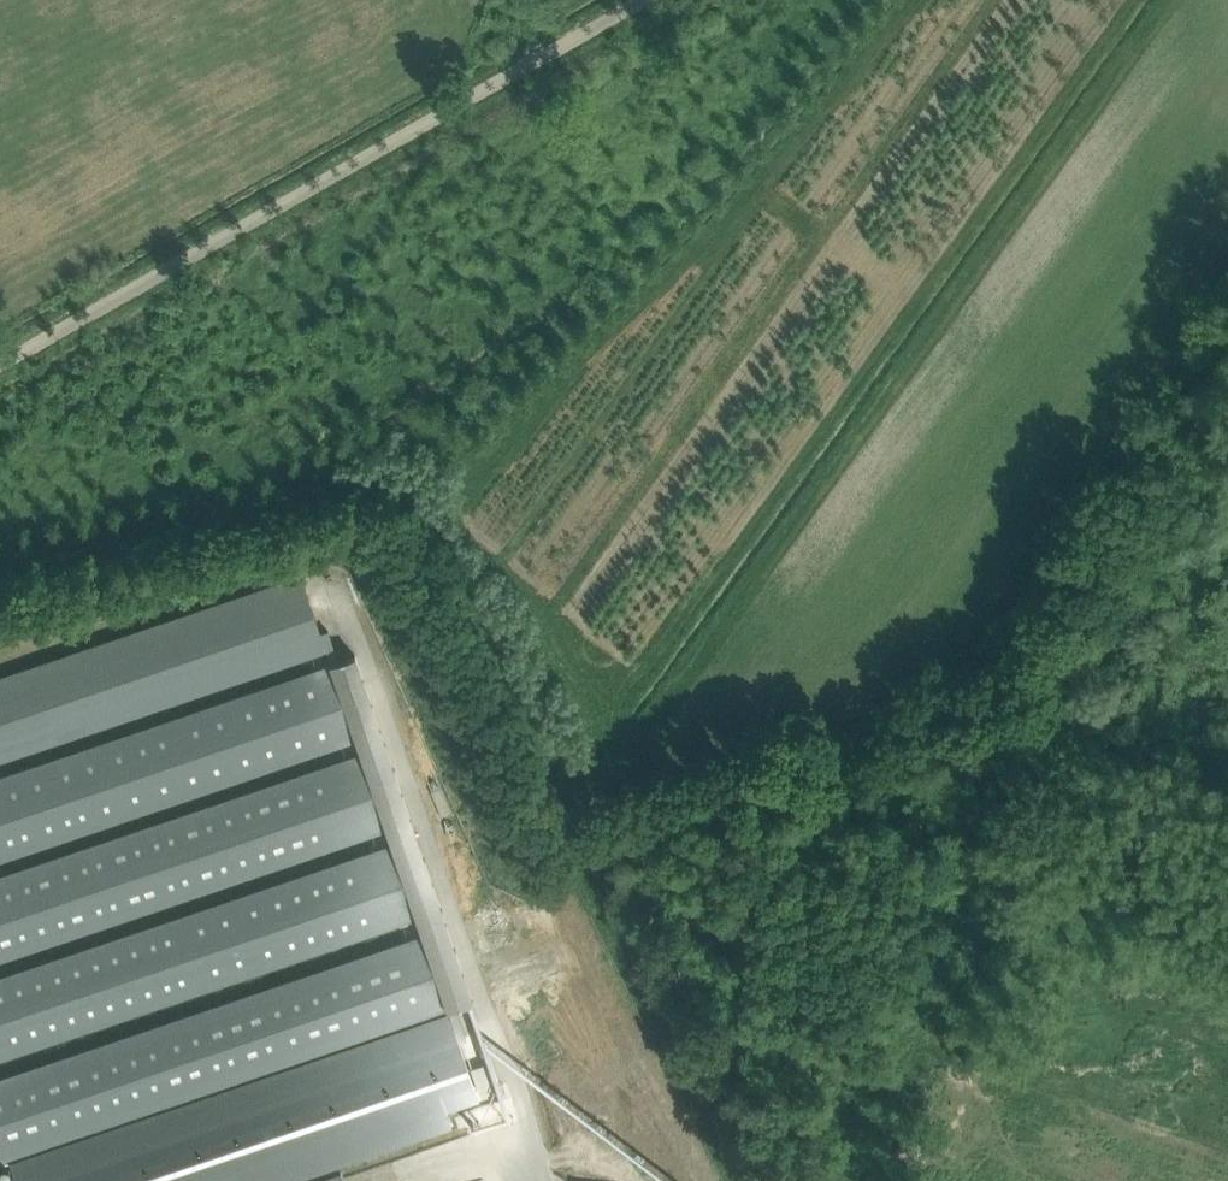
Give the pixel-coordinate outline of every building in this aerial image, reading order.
[(326,645),(321,632),(303,576),(0,679),(0,756),(326,645)] [(423,936),(446,1005),(455,1030),(458,1039),(466,1036),(463,1027),(456,1006),(473,1000),(356,653),(339,659),(329,630),(321,632),(326,645),(333,666),(356,735),(362,755),(385,825),(392,845),(415,914),(423,936)] [(356,735),(333,666),(0,779),(0,856),(356,735)] [(385,825),(362,755),(0,879),(0,956),(385,825)] [(415,914),(392,845),(0,978),(0,1055),(415,914)] [(446,1005),(423,936),(0,1080),(0,1157),(446,1005)] [(478,1099),(458,1039),(455,1030),(8,1180),(236,1180),(478,1099)] [(340,1170),(308,1180),(344,1180),(340,1170)]
